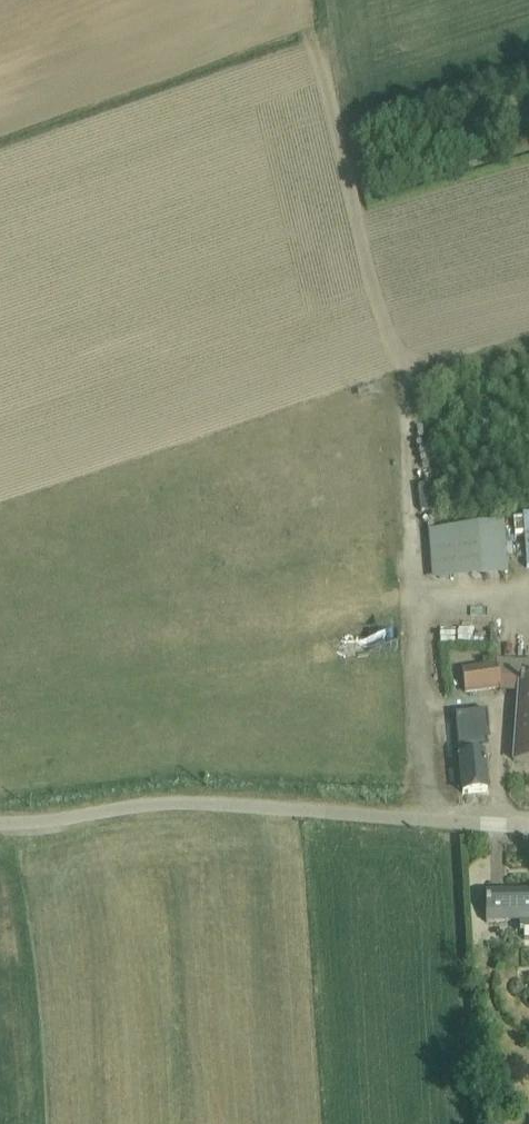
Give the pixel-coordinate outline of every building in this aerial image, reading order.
[(503,521),(429,529),(434,579),(507,573),(503,521)] [(343,637),(370,639),(371,624),(343,623),(343,637)] [(496,666),(461,670),(465,696),(500,691),(519,693),(522,663),(496,661),(496,666)] [(514,761),(528,762),(528,664),(522,663),(519,693),(514,761)] [(482,727),(457,730),(463,793),(488,791),(482,727)] [(486,892),(487,922),(520,922),(520,934),(524,934),(525,939),(528,939),(528,892),(513,893),(513,891),(486,892)]
